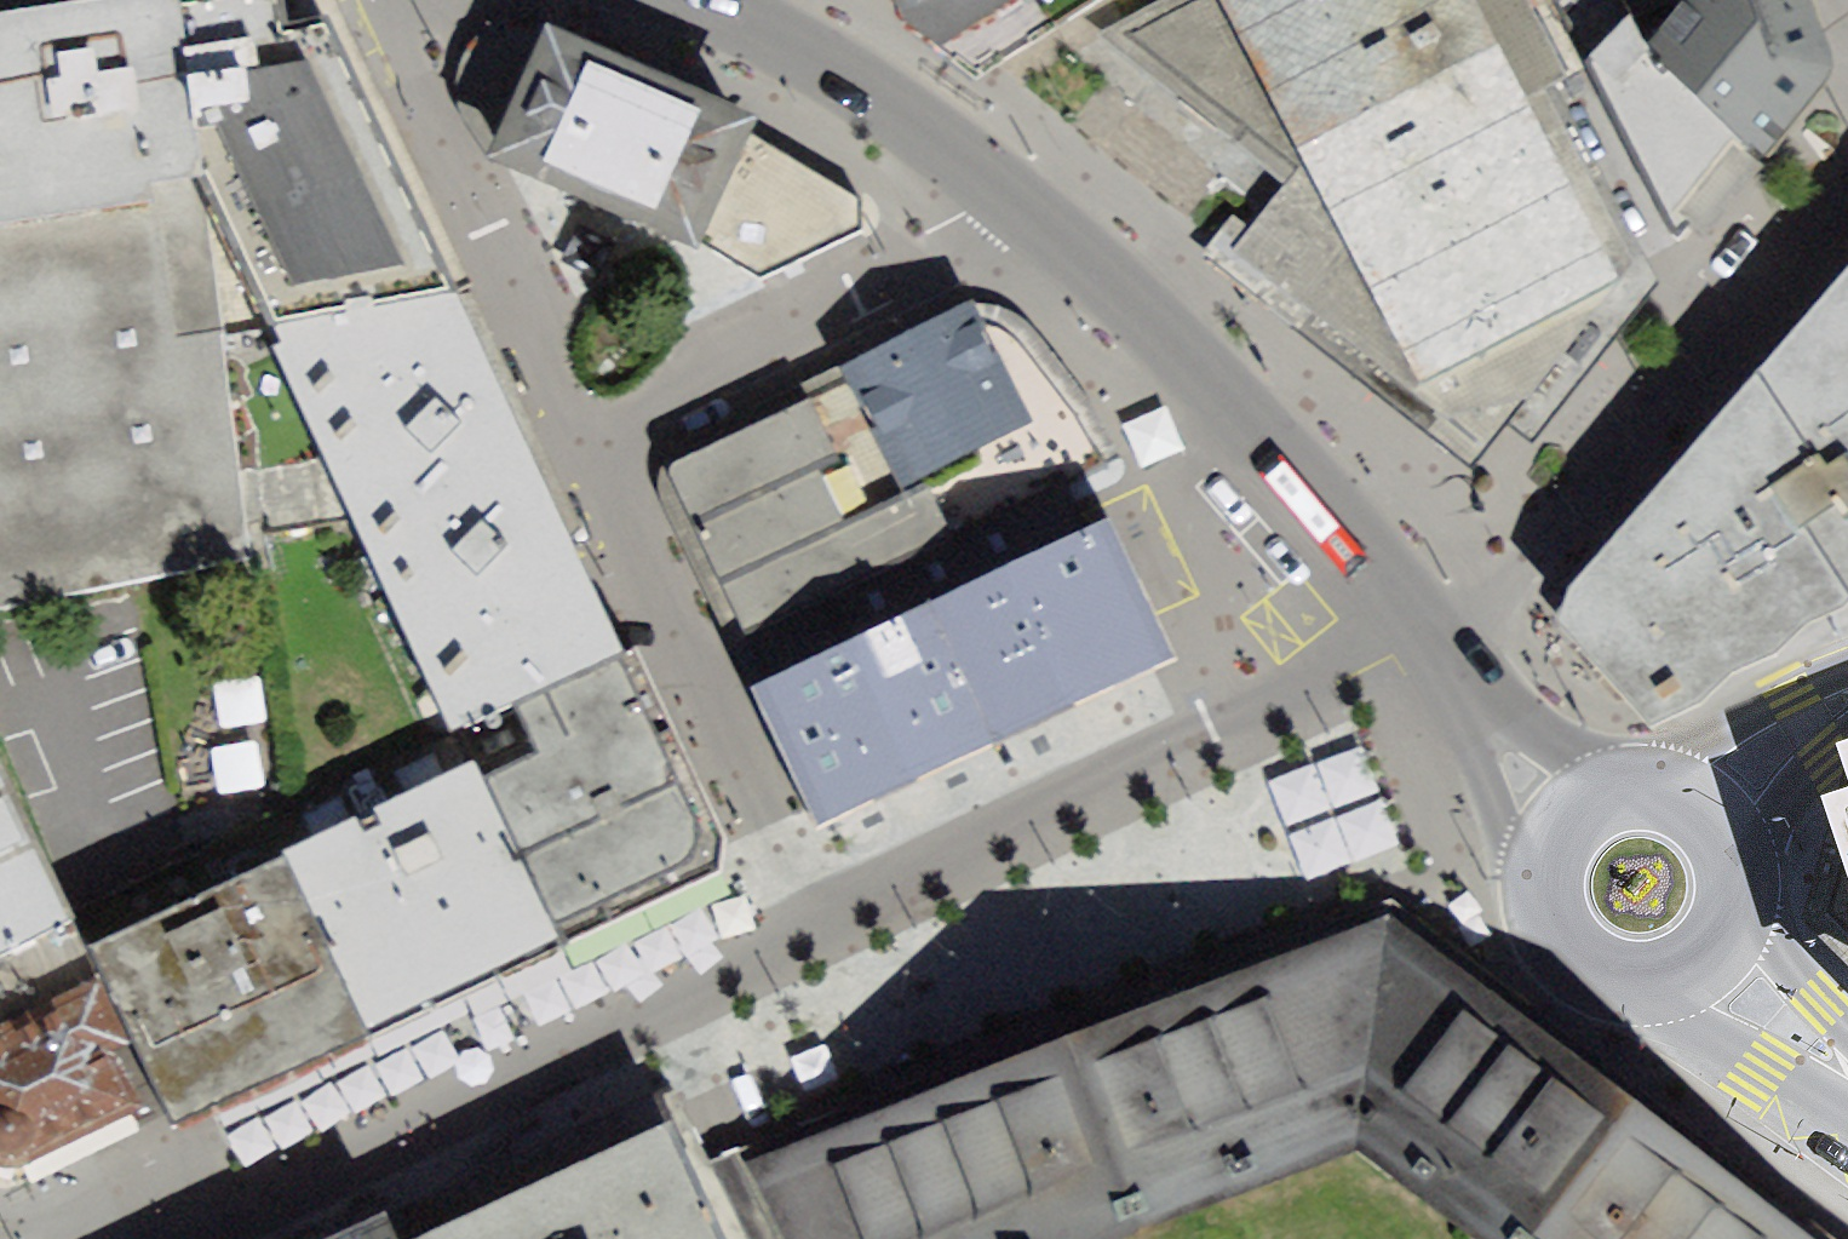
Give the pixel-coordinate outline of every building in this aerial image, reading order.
[(161,226),(237,213),(201,0),(91,0),(0,15),(0,253),(161,226)] [(278,338),(464,303),(327,12),(318,0),(201,0),(237,213),(278,338)] [(909,29),(962,55),(1038,0),(895,0),(909,29)] [(1514,63),(1482,0),(1223,0),(1310,164),(1514,63)] [(1773,160),(1666,0),(1633,0),(1584,63),(1685,265),(1773,160)] [(1773,160),(1845,75),(1820,0),(1666,0),(1773,160)] [(549,25),(488,158),(712,260),(767,127),(549,25)] [(1629,274),(1514,63),(1310,164),(1216,284),(1479,476),(1649,291),(1629,274)] [(253,573),(218,343),(176,347),(161,226),(0,253),(0,633),(253,573)] [(1847,591),(1847,293),(1719,438),(1847,591)] [(278,338),(457,735),(528,712),(624,669),(464,303),(278,338)] [(738,654),(1135,501),(1118,455),(1050,357),(976,305),(826,377),(793,397),(802,418),(660,479),(738,654)] [(1847,616),(1847,591),(1719,438),(1578,596),(1572,630),(1655,723),(1684,720),(1847,616)] [(1135,501),(738,654),(816,853),(1253,671),(1177,485),(1135,501)] [(547,759),(496,786),(563,933),(704,862),(709,828),(624,669),(528,712),(547,759)] [(80,945),(0,759),(0,984),(80,945)] [(463,775),(289,866),(369,1040),(552,948),(463,775)] [(289,866),(90,955),(177,1127),(369,1040),(289,866)] [(1464,1238),(1543,1238),(1651,1110),(1384,914),(1272,956),(1354,1159),(1464,1238)] [(997,1067),(1069,1238),(1154,1238),(1354,1159),(1272,956),(997,1067)] [(0,1036),(0,1169),(15,1174),(150,1118),(94,991),(0,1036)] [(997,1067),(749,1167),(778,1238),(1069,1238),(997,1067)] [(474,1170),(504,1238),(778,1238),(749,1167),(710,1175),(667,1081),(474,1170)] [(1651,1110),(1543,1238),(1827,1238),(1823,1236),(1769,1196),(1651,1110)] [(474,1170),(324,1238),(504,1238),(474,1170)]
